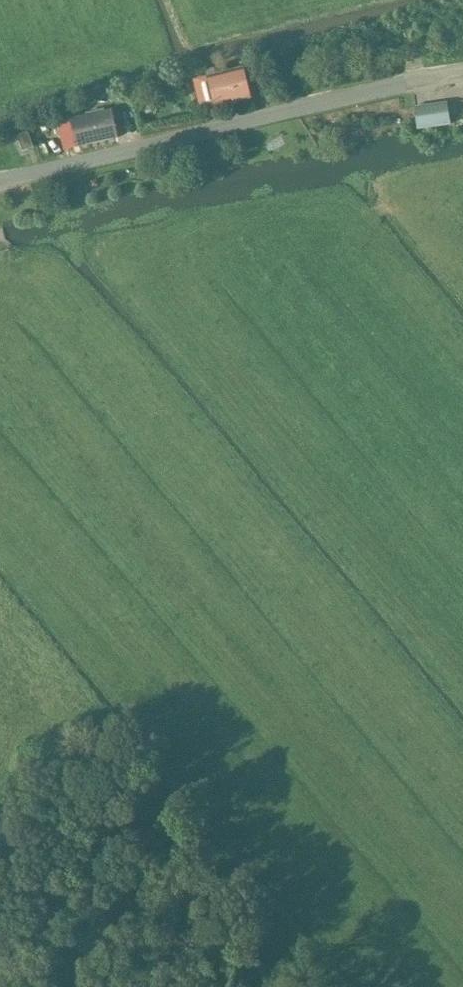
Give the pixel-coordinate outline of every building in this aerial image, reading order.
[(206,76),(192,79),(199,109),(213,106),(247,98),(241,68),(206,76)] [(139,90),(123,94),(124,96),(132,101),(141,98),(139,90)] [(122,91),(110,94),(112,102),(124,99),(124,96),(123,94),(122,91)] [(416,129),(447,124),(444,102),(413,107),(416,129)] [(108,110),(67,119),(73,147),(115,137),(108,110)] [(21,151),(33,147),(27,132),(16,136),(21,151)] [(146,177),(155,174),(152,163),(143,166),(146,177)]
